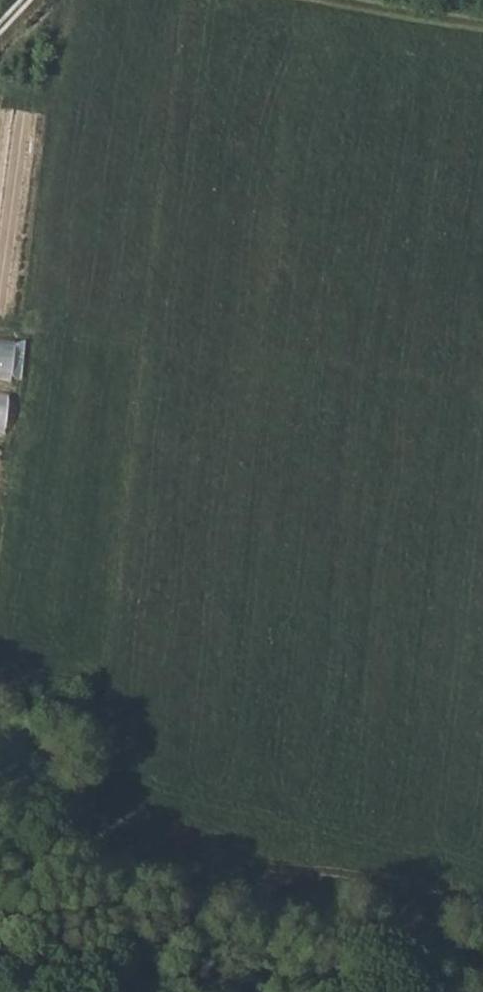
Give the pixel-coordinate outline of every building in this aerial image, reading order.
[(16,338),(0,337),(0,374),(13,375),(16,338)] [(7,426),(10,389),(0,388),(0,426),(7,426)]
